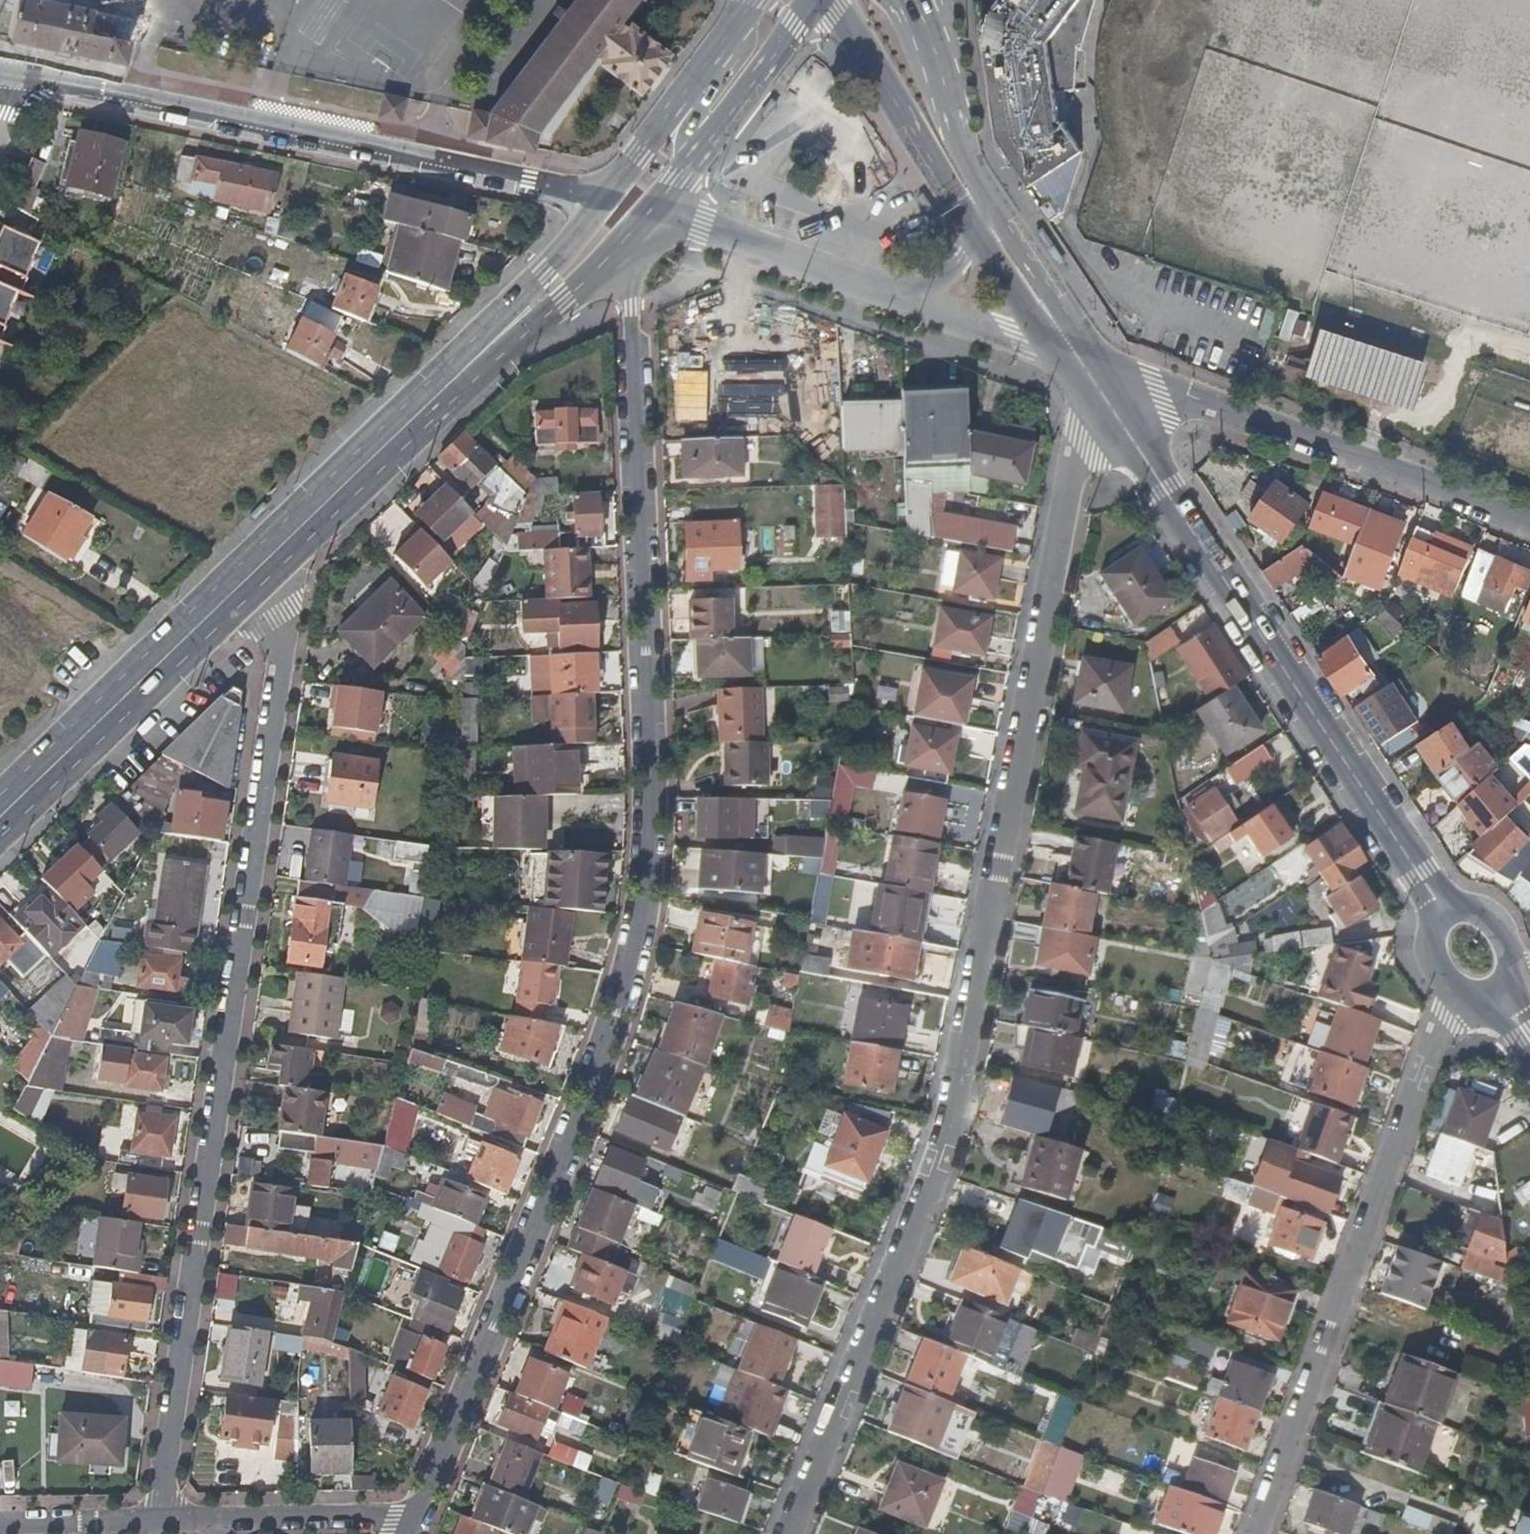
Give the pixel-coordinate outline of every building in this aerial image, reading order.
[(45,0),(14,0),(8,35),(122,58),(130,17),(45,0)] [(491,111),(490,115),(475,111),(469,135),(531,147),(535,130),(597,48),(607,56),(603,62),(639,90),(668,53),(631,25),(626,30),(617,23),(634,0),(576,0),(491,111)] [(990,55),(1003,140),(1001,140),(1017,164),(1068,130),(1064,124),(1061,125),(1056,94),(1075,91),(1078,49),(1082,51),(1098,0),(1012,0),(1000,17),(996,16),(993,25),(987,26),(983,30),(983,36),(988,40),(985,50),(991,51),(990,55)] [(403,99),(385,95),(380,116),(398,119),(403,99)] [(1085,155),(1068,130),(1017,164),(1015,165),(1032,190),(1085,155)] [(80,135),(78,145),(68,184),(67,187),(111,199),(124,145),(80,135)] [(78,145),(70,143),(61,182),(68,184),(78,145)] [(279,178),(181,158),(175,184),(191,187),(215,191),(213,202),(212,204),(271,217),(279,178)] [(46,167),(32,161),(12,207),(30,217),(39,199),(34,197),(46,167)] [(215,191),(191,187),(189,197),(213,202),(215,191)] [(392,199),(385,223),(402,228),(460,243),(466,244),(472,219),(392,199)] [(370,205),(356,201),(352,214),(367,218),(370,205)] [(1049,202),(1041,208),(1050,222),(1058,217),(1049,202)] [(30,217),(12,207),(4,229),(30,240),(37,220),(30,217)] [(281,218),(280,223),(276,238),(295,244),(301,224),(281,218)] [(280,223),(268,219),(265,234),(276,238),(280,223)] [(1,227),(0,231),(0,285),(18,293),(20,294),(26,280),(24,279),(39,244),(30,240),(4,229),(1,227)] [(460,243),(402,228),(390,275),(448,294),(460,243)] [(378,293),(345,279),(332,311),(365,324),(372,306),(378,293)] [(5,329),(3,329),(18,293),(0,285),(0,340),(5,329)] [(377,308),(372,306),(365,324),(369,326),(377,308)] [(1276,337),(1291,342),(1299,314),(1285,310),(1276,337)] [(333,338),(301,322),(286,352),(317,369),(333,338)] [(1430,366),(1324,331),(1309,379),(1415,413),(1430,366)] [(900,394),(900,403),(903,452),(903,465),(969,463),(967,433),(965,391),(900,394)] [(900,403),(840,404),(843,454),(903,452),(900,403)] [(594,410),(534,412),(536,447),(554,446),(554,451),(574,451),(574,446),(596,444),(594,410)] [(1414,436),(1398,430),(1395,440),(1410,446),(1414,436)] [(1032,447),(967,433),(969,463),(970,491),(970,494),(988,497),(991,480),(1023,486),(1032,447)] [(463,434),(436,459),(467,491),(495,465),(463,434)] [(741,439),(680,441),(682,479),(742,476),(741,439)] [(510,458),(498,469),(525,496),(546,495),(556,495),(556,478),(532,480),(510,458)] [(969,463),(903,465),(904,481),(930,485),(930,487),(958,492),(970,491),(969,463)] [(930,487),(904,482),(907,534),(932,539),(930,494),(930,487)] [(1312,507),(1278,482),(1251,520),(1285,545),(1312,507)] [(844,486),(824,487),(827,537),(846,537),(846,523),(844,486)] [(435,505),(418,520),(451,554),(480,527),(443,487),(430,500),(435,505)] [(93,518),(49,494),(23,537),(64,564),(67,560),(80,538),(93,518)] [(510,532),(516,534),(516,551),(542,550),(586,548),(599,548),(597,497),(572,497),(574,534),(557,534),(557,526),(530,527),(532,514),(540,515),(541,504),(545,501),(546,495),(525,496),(510,532)] [(435,505),(430,500),(413,515),(418,520),(435,505)] [(1339,500),(1335,511),(1330,524),(1325,534),(1357,547),(1371,511),(1339,500)] [(1335,511),(1328,509),(1323,521),(1330,524),(1335,511)] [(1371,511),(1357,547),(1345,579),(1363,585),(1381,592),(1407,525),(1371,511)] [(737,523),(684,525),(685,582),(711,581),(710,573),(738,572),(737,523)] [(1014,534),(960,524),(956,544),(1011,553),(1014,534)] [(405,539),(408,542),(393,557),(424,589),(451,563),(416,527),(405,539)] [(791,556),(792,528),(780,528),(779,555),(791,556)] [(1432,534),(1418,529),(1408,554),(1421,559),(1432,534)] [(1475,550),(1437,534),(1416,583),(1455,598),(1475,550)] [(86,541),(80,538),(67,560),(72,563),(86,541)] [(1345,579),(1303,546),(1262,573),(1274,591),(1303,572),(1310,568),(1318,578),(1327,590),(1337,584),(1345,579)] [(586,548),(542,550),(544,600),(554,600),(588,598),(586,548)] [(1138,549),(1098,576),(1131,627),(1172,600),(1138,549)] [(1497,558),(1479,550),(1466,584),(1483,592),(1497,558)] [(958,554),(947,553),(940,586),(952,589),(958,554)] [(959,553),(958,554),(952,589),(952,594),(992,601),(1000,560),(959,553)] [(863,561),(847,558),(848,574),(862,576),(863,561)] [(1497,558),(1483,592),(1478,602),(1504,613),(1517,587),(1528,591),(1529,587),(1529,572),(1497,558)] [(1310,568),(1303,572),(1311,584),(1318,578),(1310,568)] [(1345,579),(1337,584),(1354,592),(1363,585),(1345,579)] [(425,619),(388,580),(336,631),(372,669),(425,619)] [(588,598),(554,600),(555,606),(593,604),(593,598),(588,598)] [(544,600),(521,602),(522,634),(557,632),(557,649),(571,649),(571,644),(587,643),(588,649),(595,648),(593,604),(555,606),(554,600),(544,600)] [(730,602),(688,604),(689,641),(696,641),(732,640),(730,602)] [(456,608),(449,630),(467,635),(474,613),(456,608)] [(988,620),(941,611),(934,646),(982,655),(988,620)] [(1385,611),(1375,619),(1396,638),(1406,628),(1385,611)] [(850,613),(829,613),(830,636),(851,636),(850,613)] [(1176,640),(1169,629),(1145,644),(1153,655),(1176,640)] [(1211,630),(1177,651),(1211,702),(1232,689),(1244,681),(1229,661),(1234,658),(1225,644),(1222,646),(1211,630)] [(851,636),(830,636),(831,648),(852,648),(851,636)] [(452,637),(442,648),(462,670),(463,660),(463,648),(452,637)] [(1349,637),(1319,659),(1344,697),(1355,690),(1360,696),(1364,693),(1366,696),(1382,686),(1349,637)] [(465,643),(463,648),(463,660),(475,659),(477,641),(467,639),(465,643)] [(732,640),(696,641),(697,678),(749,676),(747,639),(732,640)] [(595,653),(547,656),(549,696),(592,694),(596,693),(595,653)] [(1129,668),(1082,659),(1073,704),(1121,713),(1129,668)] [(971,680),(921,671),(913,717),(963,727),(971,680)] [(1163,673),(1152,675),(1155,690),(1166,688),(1163,673)] [(330,702),(335,703),(331,728),(375,733),(380,692),(332,686),(330,702)] [(847,688),(829,689),(829,703),(848,702),(847,688)] [(761,689),(717,690),(720,743),(725,743),(762,743),(761,689)] [(1211,702),(1196,712),(1225,755),(1261,732),(1232,689),(1211,702)] [(1379,693),(1353,711),(1361,723),(1366,720),(1375,733),(1384,746),(1420,722),(1403,696),(1387,706),(1379,693)] [(592,694),(549,696),(550,730),(593,728),(592,694)] [(239,707),(221,697),(160,755),(198,774),(228,789),(239,707)] [(461,700),(461,704),(459,749),(476,749),(476,699),(461,700)] [(1507,714),(1498,733),(1528,746),(1529,740),(1529,723),(1507,714)] [(1366,720),(1361,723),(1370,736),(1375,733),(1366,720)] [(1454,723),(1420,746),(1440,776),(1471,750),(1454,723)] [(955,735),(912,727),(904,767),(949,776),(955,735)] [(1076,766),(1084,768),(1077,812),(1119,820),(1133,744),(1083,734),(1076,766)] [(762,743),(725,743),(724,785),(768,785),(767,743),(762,743)] [(1471,750),(1440,776),(1461,805),(1494,776),(1501,770),(1480,743),(1471,750)] [(575,745),(521,747),(522,796),(543,795),(576,794),(575,745)] [(1513,759),(1529,777),(1529,747),(1528,746),(1513,759)] [(1185,748),(1174,751),(1178,771),(1190,768),(1185,748)] [(1265,767),(1255,751),(1224,771),(1234,787),(1265,767)] [(198,774),(160,755),(121,798),(155,833),(173,790),(174,791),(169,835),(220,842),(226,804),(198,799),(198,793),(189,792),(198,774)] [(376,762),(332,755),(325,803),(369,810),(376,762)] [(865,770),(839,765),(837,779),(862,784),(865,770)] [(1501,784),(1494,776),(1461,805),(1460,806),(1467,814),(1501,784)] [(421,779),(411,778),(410,788),(420,790),(421,779)] [(1515,799),(1518,801),(1529,789),(1529,783),(1515,799)] [(1515,799),(1501,784),(1467,814),(1484,836),(1518,801),(1515,799)] [(1187,806),(1188,807),(1211,842),(1212,843),(1238,826),(1229,814),(1240,807),(1231,794),(1221,801),(1213,789),(1187,806)] [(1518,801),(1522,805),(1529,797),(1529,789),(1518,801)] [(944,803),(902,794),(895,830),(937,838),(944,803)] [(522,796),(492,797),(491,849),(542,850),(543,795),(522,796)] [(750,800),(696,799),(695,839),(737,840),(738,838),(750,839),(750,800)] [(832,801),(810,801),(811,822),(828,822),(832,801)] [(1476,848),(1468,856),(1515,884),(1523,873),(1529,862),(1529,835),(1511,816),(1522,805),(1518,801),(1484,836),(1473,847),(1476,848)] [(97,817),(101,823),(87,836),(110,860),(138,835),(111,805),(97,817)] [(1187,821),(1185,823),(1195,838),(1206,846),(1211,842),(1188,807),(1180,812),(1187,821)] [(1272,807),(1240,828),(1261,860),(1293,838),(1272,807)] [(828,824),(825,840),(821,859),(818,874),(830,876),(839,826),(828,824)] [(1340,827),(1305,850),(1320,873),(1356,850),(1340,827)] [(351,835),(311,830),(304,882),(333,886),(344,888),(351,835)] [(935,844),(894,836),(885,886),(925,893),(926,893),(935,844)] [(787,837),(774,837),(772,855),(786,857),(787,837)] [(825,840),(787,837),(786,857),(821,859),(825,840)] [(1116,846),(1074,837),(1065,886),(1096,892),(1107,895),(1116,846)] [(1232,849),(1224,838),(1189,860),(1192,874),(1232,849)] [(426,846),(395,841),(393,860),(424,864),(426,846)] [(763,855),(701,850),(699,890),(760,894),(763,855)] [(1320,873),(1335,895),(1327,900),(1345,927),(1375,907),(1357,878),(1355,879),(1351,871),(1364,863),(1356,850),(1320,873)] [(1272,865),(1285,884),(1305,871),(1292,852),(1272,865)] [(525,875),(531,876),(529,908),(599,913),(600,904),(603,904),(606,857),(579,855),(527,855),(525,875)] [(205,865),(164,860),(154,925),(145,924),(142,947),(193,954),(205,865)] [(1234,921),(1284,887),(1269,865),(1219,899),(1234,921)] [(423,872),(411,870),(407,897),(420,898),(423,872)] [(123,894),(111,881),(75,915),(83,924),(99,940),(123,894)] [(304,882),(298,881),(287,962),(321,967),(323,957),(334,958),(342,904),(331,903),(333,886),(304,882)] [(1065,886),(1050,883),(1041,927),(1087,937),(1096,892),(1065,886)] [(885,886),(880,885),(871,934),(917,942),(925,893),(885,886)] [(30,903),(12,919),(24,932),(46,955),(48,956),(83,924),(75,915),(49,888),(31,904),(30,903)] [(1217,902),(1200,913),(1207,947),(1235,928),(1234,924),(1225,924),(1217,902)] [(572,913),(526,908),(520,961),(558,966),(565,967),(572,913)] [(1200,913),(1196,913),(1193,957),(1210,960),(1207,947),(1200,913)] [(753,925),(700,914),(692,954),(716,959),(745,965),(753,925)] [(5,959),(22,977),(46,955),(24,932),(17,938),(0,920),(0,963),(5,959)] [(1087,937),(1041,927),(1034,966),(1088,977),(1095,938),(1087,937)] [(1235,928),(1207,947),(1210,960),(1241,957),(1238,943),(1235,928)] [(1272,938),(1272,940),(1273,953),(1333,946),(1331,928),(1300,932),(1272,938)] [(871,934),(852,931),(846,968),(911,980),(918,943),(917,942),(871,934)] [(1272,940),(1264,941),(1265,954),(1273,953),(1272,940)] [(1256,941),(1238,943),(1241,957),(1254,955),(1257,955),(1256,941)] [(1341,948),(1335,946),(1317,998),(1338,1006),(1364,1015),(1376,985),(1368,982),(1375,960),(1369,958),(1375,941),(1342,945),(1341,948)] [(815,945),(805,944),(800,971),(821,975),(824,960),(813,959),(815,945)] [(180,959),(140,954),(137,987),(175,993),(180,959)] [(1241,957),(1210,960),(1229,967),(1249,974),(1254,955),(1241,957)] [(1210,960),(1193,957),(1184,991),(1202,994),(1210,960)] [(745,965),(716,959),(709,986),(720,988),(718,998),(748,1005),(756,967),(745,965)] [(1229,967),(1210,960),(1202,994),(1198,1008),(1217,1015),(1229,967)] [(558,966),(520,961),(512,1017),(542,1022),(545,1005),(552,1006),(558,966)] [(113,973),(85,969),(76,985),(97,988),(110,990),(113,973)] [(345,979),(295,973),(286,1032),(335,1040),(345,979)] [(799,976),(784,973),(781,988),(796,992),(799,976)] [(76,985),(66,975),(27,1012),(39,1025),(50,1036),(76,985)] [(97,988),(76,985),(50,1036),(49,1037),(69,1040),(79,1042),(97,988)] [(720,988),(709,986),(707,996),(718,998),(720,988)] [(1082,1001),(1029,990),(1022,1026),(1029,1027),(1074,1038),(1082,1001)] [(145,1001),(134,1000),(129,1032),(140,1034),(140,1038),(134,1037),(132,1049),(136,1050),(150,1051),(152,1039),(185,1044),(190,1012),(145,1006),(145,1001)] [(431,1002),(420,1000),(415,1025),(427,1027),(431,1002)] [(906,1009),(859,1000),(851,1042),(898,1051),(906,1009)] [(721,1015),(674,1002),(657,1051),(704,1067),(721,1015)] [(1364,1015),(1338,1006),(1321,1052),(1366,1069),(1382,1021),(1364,1015)] [(1217,1015),(1198,1008),(1187,1057),(1206,1064),(1217,1015)] [(791,1020),(767,1013),(763,1027),(770,1028),(785,1033),(788,1033),(788,1031),(791,1020)] [(512,1017),(508,1016),(497,1051),(544,1066),(553,1038),(546,1036),(550,1024),(542,1022),(512,1017)] [(557,1025),(550,1024),(546,1036),(553,1038),(557,1025)] [(29,1036),(32,1038),(11,1067),(26,1082),(49,1037),(50,1036),(39,1025),(29,1036)] [(427,1027),(415,1025),(410,1049),(423,1054),(427,1027)] [(1074,1038),(1029,1027),(1021,1066),(1071,1077),(1078,1039),(1074,1038)] [(129,1032),(100,1028),(97,1044),(101,1044),(129,1049),(132,1049),(134,1037),(140,1038),(140,1034),(129,1032)] [(785,1033),(770,1028),(767,1037),(783,1042),(785,1033)] [(69,1040),(49,1037),(26,1082),(24,1085),(42,1088),(60,1090),(69,1040)] [(1180,1058),(1183,1043),(1166,1040),(1163,1055),(1180,1058)] [(898,1051),(851,1042),(843,1083),(892,1093),(898,1051)] [(129,1049),(101,1044),(97,1079),(124,1084),(129,1049)] [(267,1064),(280,1066),(277,1086),(284,1087),(307,1090),(313,1051),(271,1045),(267,1064)] [(1321,1052),(1306,1047),(1293,1085),(1353,1107),(1367,1069),(1366,1069),(1321,1052)] [(132,1049),(129,1049),(124,1084),(124,1086),(160,1092),(165,1058),(135,1054),(136,1050),(132,1049)] [(423,1054),(410,1049),(407,1061),(438,1073),(444,1061),(423,1054)] [(657,1051),(653,1050),(633,1097),(682,1116),(683,1116),(704,1067),(657,1051)] [(389,1064),(373,1061),(371,1073),(388,1075),(389,1064)] [(480,1073),(444,1061),(438,1073),(474,1086),(480,1073)] [(498,1079),(480,1073),(474,1086),(486,1090),(490,1088),(494,1086),(496,1084),(498,1079)] [(42,1088),(24,1085),(12,1109),(28,1119),(42,1088)] [(307,1090),(284,1087),(278,1131),(279,1131),(319,1137),(322,1113),(344,1117),(347,1096),(307,1090)] [(444,1095),(436,1113),(522,1148),(540,1102),(506,1088),(503,1094),(495,1090),(488,1107),(483,1105),(479,1116),(473,1113),(475,1110),(444,1095)] [(1497,1104),(1458,1090),(1442,1135),(1473,1146),(1481,1149),(1497,1104)] [(633,1097),(630,1096),(615,1131),(667,1152),(682,1116),(633,1097)] [(1354,1118),(1313,1103),(1295,1150),(1337,1164),(1354,1118)] [(817,1132),(833,1138),(823,1165),(866,1181),(885,1132),(826,1109),(817,1132)] [(174,1118),(136,1113),(131,1150),(120,1149),(118,1164),(160,1170),(161,1156),(169,1156),(174,1118)] [(761,1125),(750,1120),(744,1136),(755,1141),(761,1125)] [(277,1147),(311,1151),(324,1153),(340,1155),(340,1157),(370,1162),(369,1173),(376,1176),(384,1146),(319,1137),(279,1131),(277,1147)] [(1473,1146),(1442,1135),(1427,1175),(1459,1186),(1473,1146)] [(1079,1150),(1036,1137),(1020,1188),(1064,1201),(1079,1150)] [(1294,1149),(1273,1141),(1262,1175),(1270,1178),(1275,1165),(1284,1168),(1287,1160),(1290,1161),(1294,1149)] [(518,1159),(480,1143),(465,1179),(504,1195),(518,1159)] [(407,1156),(384,1146),(376,1176),(385,1179),(389,1166),(403,1170),(407,1156)] [(643,1161),(609,1148),(595,1184),(629,1197),(643,1161)] [(324,1153),(311,1151),(310,1159),(323,1161),(324,1153)] [(236,1175),(259,1172),(257,1157),(234,1159),(236,1175)] [(652,1158),(648,1169),(676,1182),(681,1169),(652,1158)] [(323,1161),(310,1159),(307,1185),(326,1188),(329,1161),(323,1161)] [(1284,1168),(1275,1165),(1270,1178),(1332,1202),(1340,1179),(1290,1161),(1287,1160),(1284,1168)] [(823,1165),(820,1175),(862,1191),(866,1181),(823,1165)] [(771,1187),(738,1174),(732,1189),(736,1192),(765,1203),(771,1187)] [(165,1181),(128,1176),(123,1214),(160,1219),(165,1181)] [(415,1191),(411,1201),(421,1205),(475,1226),(487,1196),(441,1178),(437,1187),(433,1198),(423,1194),(415,1191)] [(1519,1190),(1527,1203),(1529,1201),(1529,1182),(1519,1190)] [(297,1190),(252,1183),(245,1227),(247,1227),(303,1236),(306,1207),(294,1205),(297,1190)] [(437,1187),(427,1183),(423,1194),(433,1198),(437,1187)] [(1279,1196),(1253,1187),(1247,1206),(1272,1215),(1279,1196)] [(629,1203),(592,1189),(567,1248),(582,1254),(662,1286),(667,1274),(612,1253),(632,1204),(629,1203)] [(651,1200),(633,1194),(629,1203),(632,1204),(640,1208),(647,1210),(651,1200)] [(1149,1214),(1168,1216),(1171,1197),(1151,1194),(1149,1214)] [(1137,1241),(1022,1201),(1004,1250),(1026,1258),(1030,1249),(1077,1267),(1085,1245),(1128,1263),(1137,1241)] [(423,1243),(417,1240),(409,1260),(466,1284),(482,1246),(478,1245),(483,1230),(475,1226),(421,1205),(417,1216),(431,1222),(423,1243)] [(647,1210),(640,1208),(635,1219),(656,1228),(661,1215),(647,1210)] [(1458,1240),(1470,1245),(1462,1269),(1494,1281),(1509,1286),(1507,1274),(1505,1251),(1501,1221),(1469,1209),(1458,1240)] [(1322,1224),(1280,1210),(1268,1244),(1309,1260),(1322,1224)] [(829,1228),(794,1214),(775,1261),(780,1263),(811,1275),(819,1255),(817,1254),(820,1247),(822,1248),(829,1228)] [(139,1223),(99,1217),(91,1266),(119,1270),(140,1273),(142,1258),(135,1258),(137,1243),(139,1223)] [(363,1222),(343,1218),(337,1241),(357,1244),(363,1222)] [(245,1227),(225,1224),(223,1244),(245,1248),(247,1227),(245,1227)] [(247,1227),(245,1248),(332,1261),(330,1277),(329,1290),(344,1293),(357,1244),(337,1241),(303,1236),(247,1227)] [(1458,1240),(1446,1237),(1438,1261),(1462,1269),(1470,1245),(1458,1240)] [(713,1240),(705,1259),(746,1276),(754,1257),(713,1240)] [(144,1243),(137,1243),(135,1258),(142,1258),(144,1243)] [(968,1248),(963,1246),(949,1282),(954,1284),(968,1248)] [(1397,1247),(1391,1263),(1386,1275),(1382,1285),(1403,1293),(1417,1253),(1397,1247)] [(1018,1268),(968,1248),(954,1284),(979,1294),(981,1288),(1007,1299),(1018,1268)] [(1516,1249),(1505,1251),(1507,1274),(1519,1267),(1516,1249)] [(16,1313),(16,1255),(0,1252),(0,1310),(16,1313)] [(1420,1254),(1417,1253),(1403,1293),(1406,1294),(1420,1256),(1420,1254)] [(662,1286),(582,1254),(568,1288),(611,1305),(617,1291),(654,1305),(662,1286)] [(769,1260),(760,1256),(757,1263),(765,1267),(769,1260)] [(1446,1265),(1420,1256),(1406,1294),(1432,1304),(1446,1265)] [(775,1261),(772,1259),(760,1288),(769,1292),(780,1263),(775,1261)] [(1384,1265),(1382,1264),(1379,1272),(1386,1275),(1391,1263),(1385,1260),(1384,1265)] [(780,1263),(769,1292),(761,1310),(804,1327),(823,1280),(811,1275),(780,1263)] [(419,1269),(406,1298),(415,1302),(409,1315),(447,1331),(462,1293),(445,1286),(448,1280),(419,1269)] [(140,1273),(119,1270),(117,1282),(150,1286),(151,1275),(140,1273)] [(288,1273),(269,1270),(267,1280),(287,1283),(288,1273)] [(288,1270),(288,1273),(287,1283),(298,1285),(313,1287),(315,1275),(288,1270)] [(215,1273),(213,1299),(232,1300),(234,1275),(215,1273)] [(1263,1281),(1245,1274),(1228,1322),(1246,1328),(1245,1330),(1282,1343),(1301,1290),(1264,1277),(1263,1281)] [(167,1277),(151,1275),(150,1286),(149,1292),(165,1293),(167,1277)] [(667,1279),(664,1291),(691,1297),(694,1285),(667,1279)] [(111,1285),(94,1282),(89,1323),(144,1331),(149,1292),(150,1286),(117,1282),(111,1281),(111,1285)] [(1509,1286),(1494,1281),(1490,1295),(1511,1300),(1509,1286)] [(270,1282),(268,1298),(288,1300),(290,1284),(270,1282)] [(295,1301),(310,1302),(302,1335),(305,1336),(331,1341),(344,1293),(329,1290),(313,1287),(298,1285),(295,1301)] [(1006,1317),(964,1300),(946,1347),(966,1355),(987,1363),(1006,1317)] [(605,1317),(564,1301),(544,1351),(585,1368),(605,1317)] [(1112,1306),(1105,1303),(1087,1349),(1095,1352),(1100,1339),(1112,1306)] [(405,1331),(401,1329),(387,1362),(413,1373),(429,1379),(430,1380),(443,1346),(440,1344),(445,1333),(410,1319),(405,1331)] [(795,1338),(758,1324),(739,1370),(777,1385),(795,1338)] [(226,1345),(231,1346),(225,1380),(259,1385),(267,1330),(229,1325),(226,1345)] [(125,1338),(88,1332),(82,1371),(120,1377),(125,1338)] [(302,1335),(275,1332),(273,1350),(303,1354),(303,1351),(305,1336),(302,1335)] [(331,1341),(305,1336),(303,1351),(318,1352),(347,1360),(347,1347),(331,1341)] [(946,1347),(924,1338),(905,1384),(947,1401),(966,1355),(946,1347)] [(1107,1342),(1100,1339),(1095,1352),(1095,1353),(1102,1356),(1107,1342)] [(231,1346),(226,1345),(221,1380),(225,1380),(231,1346)] [(347,1347),(347,1360),(348,1403),(361,1408),(361,1352),(347,1347)] [(1458,1374),(1403,1354),(1384,1404),(1437,1423),(1440,1424),(1458,1374)] [(1191,1362),(1169,1355),(1161,1377),(1194,1388),(1199,1375),(1188,1371),(1191,1362)] [(567,1372),(529,1357),(515,1395),(548,1407),(552,1409),(567,1372)] [(0,1360),(0,1379),(30,1384),(33,1365),(5,1361),(0,1360)] [(1271,1376),(1230,1362),(1218,1397),(1258,1411),(1271,1376)] [(739,1370),(735,1368),(716,1415),(771,1437),(788,1389),(777,1385),(739,1370)] [(404,1376),(393,1371),(390,1377),(402,1382),(404,1376)] [(402,1382),(390,1377),(375,1413),(409,1428),(429,1379),(413,1373),(411,1380),(408,1385),(402,1382)] [(411,1380),(404,1376),(402,1382),(408,1385),(411,1380)] [(673,1386),(659,1381),(655,1391),(670,1396),(673,1386)] [(947,1401),(905,1384),(887,1430),(934,1449),(953,1403),(947,1401)] [(655,1391),(654,1395),(668,1401),(670,1396),(655,1391)] [(269,1398),(227,1392),(220,1438),(231,1439),(230,1446),(258,1450),(259,1443),(263,1443),(269,1398)] [(515,1395),(510,1392),(496,1424),(534,1440),(548,1407),(515,1395)] [(1523,1399),(1512,1395),(1505,1411),(1525,1419),(1523,1401),(1523,1399)] [(1258,1411),(1218,1397),(1205,1434),(1245,1448),(1258,1411)] [(1384,1404),(1382,1403),(1363,1454),(1419,1474),(1437,1423),(1384,1404)] [(24,1404),(8,1406),(9,1419),(25,1418),(24,1404)] [(577,1419),(561,1413),(556,1425),(572,1433),(577,1419)] [(752,1431),(702,1413),(685,1458),(736,1475),(742,1459),(752,1431)] [(59,1414),(58,1431),(56,1460),(121,1464),(124,1419),(59,1414)] [(298,1418),(280,1416),(276,1458),(297,1460),(298,1418)] [(349,1421),(309,1421),(310,1473),(350,1471),(349,1421)] [(58,1431),(45,1430),(44,1459),(56,1460),(58,1431)] [(540,1451),(507,1438),(488,1484),(521,1497),(540,1451)] [(576,1451),(551,1440),(546,1454),(571,1464),(576,1451)] [(1060,1446),(1046,1440),(1034,1472),(1048,1477),(1060,1446)] [(577,1448),(576,1451),(571,1464),(585,1470),(590,1456),(587,1454),(588,1451),(577,1448)] [(748,1460),(742,1459),(736,1475),(743,1477),(748,1460)] [(1234,1474),(1193,1459),(1181,1490),(1223,1505),(1234,1474)] [(942,1482),(896,1463),(879,1508),(924,1527),(942,1482)] [(604,1508),(614,1484),(597,1477),(588,1502),(604,1508)] [(372,1478),(350,1478),(351,1490),(373,1490),(372,1478)] [(747,1491),(708,1478),(698,1509),(737,1522),(747,1491)] [(486,1483),(471,1518),(510,1533),(512,1533),(523,1533),(523,1532),(529,1518),(534,1504),(535,1503),(521,1497),(488,1484),(486,1483)] [(1169,1486),(1156,1523),(1186,1533),(1213,1533),(1223,1505),(1181,1490),(1169,1486)] [(643,1493),(629,1488),(625,1499),(640,1503),(643,1493)] [(1314,1490),(1302,1523),(1334,1533),(1348,1533),(1359,1506),(1314,1490)] [(753,1493),(747,1491),(737,1522),(744,1525),(753,1493)] [(546,1510),(534,1504),(529,1518),(539,1523),(541,1524),(546,1510)] [(1386,1515),(1368,1509),(1364,1521),(1381,1527),(1386,1515)] [(1522,1510),(1513,1533),(1529,1533),(1529,1513),(1522,1510)] [(1419,1512),(1414,1525),(1439,1533),(1440,1533),(1444,1521),(1419,1512)] [(461,1514),(453,1533),(509,1533),(510,1533),(471,1518),(461,1514)] [(529,1518),(523,1532),(526,1533),(533,1533),(539,1523),(529,1518)] [(1031,1522),(1026,1533),(1039,1533),(1042,1526),(1031,1522)] [(1093,1522),(1088,1533),(1119,1533),(1119,1532),(1093,1522)]
